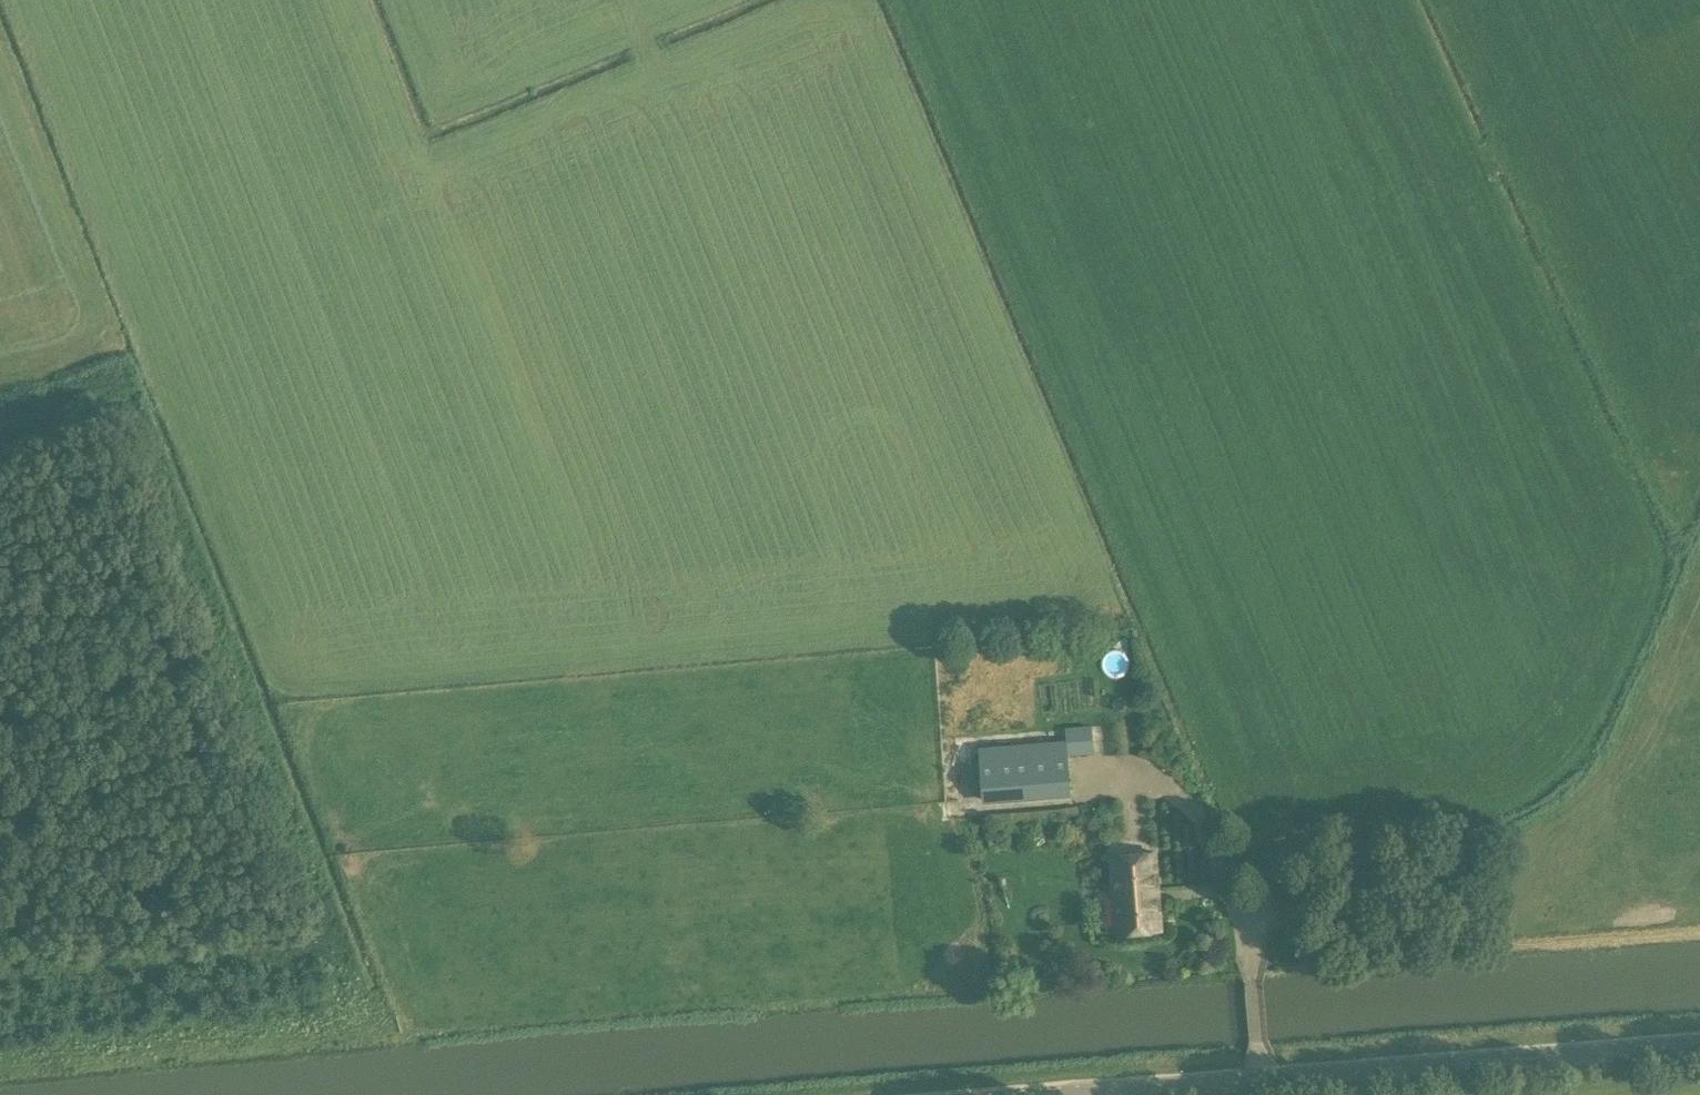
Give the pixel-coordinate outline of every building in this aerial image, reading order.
[(955,764),(980,762),(984,803),(1071,796),(1068,756),(1100,753),(1098,724),(953,736),(955,764)] [(1111,855),(1117,933),(1162,930),(1156,851),(1111,855)]
